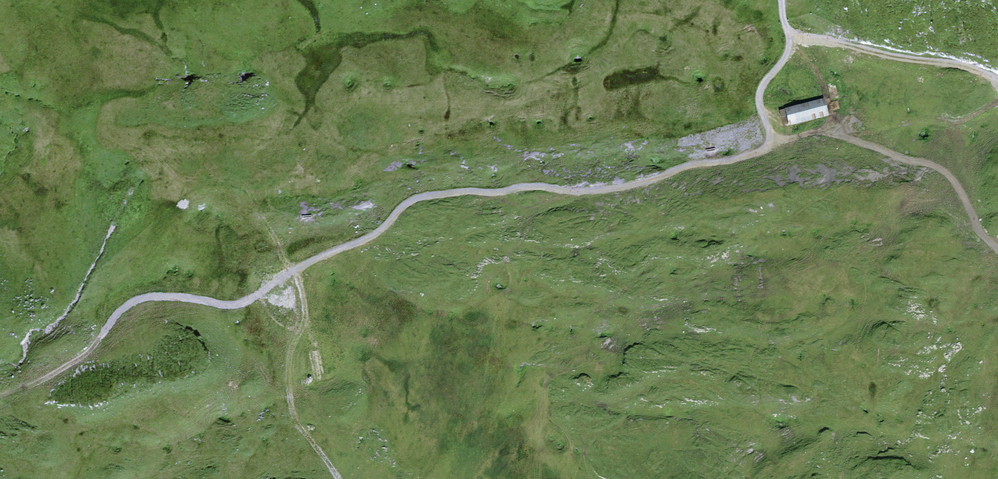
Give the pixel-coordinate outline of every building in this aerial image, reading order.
[(825,99),(786,109),(790,125),(829,115),(825,99)]
